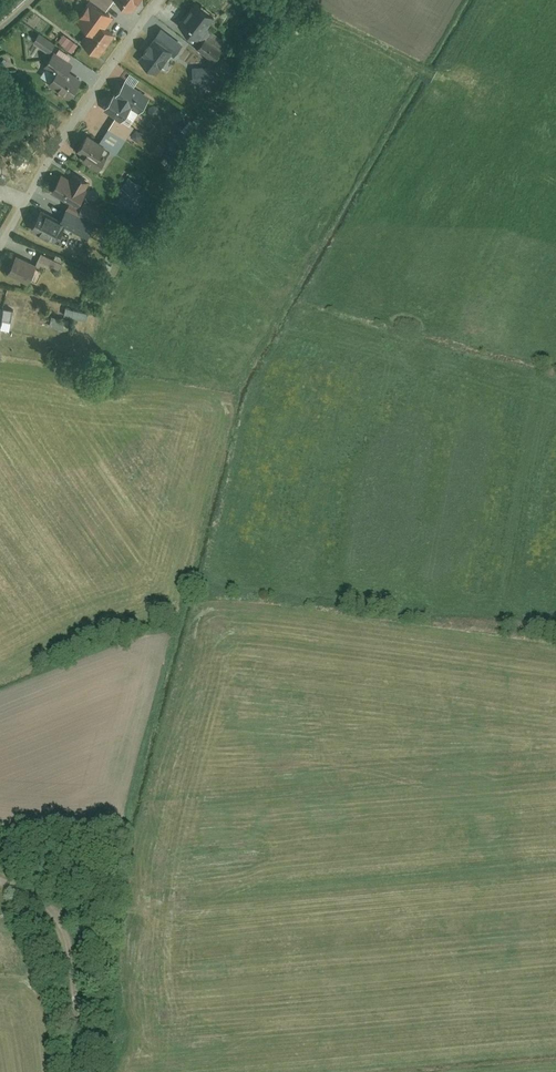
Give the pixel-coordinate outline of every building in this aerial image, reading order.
[(89,0),(76,20),(89,30),(80,43),(100,57),(115,35),(102,27),(111,15),(89,0)] [(132,13),(142,0),(115,0),(132,13)] [(197,3),(180,24),(198,38),(214,17),(197,3)] [(39,33),(32,43),(47,54),(54,44),(39,33)] [(64,35),(58,43),(71,53),(77,46),(64,35)] [(206,38),(198,48),(214,60),(222,50),(206,38)] [(156,71),(171,50),(156,40),(152,46),(149,44),(144,51),(146,53),(141,60),(156,71)] [(55,75),(48,85),(69,99),(80,82),(70,75),(77,64),(54,49),(43,68),(55,75)] [(149,99),(121,82),(103,111),(120,122),(129,108),(140,114),(149,99)] [(170,112),(173,122),(183,118),(180,108),(170,112)] [(77,151),(86,157),(82,162),(97,172),(103,162),(99,159),(106,148),(87,135),(77,151)] [(87,186),(86,186),(88,182),(75,174),(73,178),(63,172),(50,195),(70,206),(67,210),(101,230),(108,218),(79,201),(87,186)] [(40,214),(31,231),(62,246),(70,228),(40,214)] [(70,215),(66,223),(88,234),(92,226),(70,215)] [(42,251),(37,261),(57,271),(62,261),(42,251)] [(14,258),(7,274),(27,283),(35,267),(14,258)] [(1,319),(11,321),(13,310),(0,308),(0,325),(1,319)] [(52,316),(50,326),(62,329),(65,319),(52,316)]
